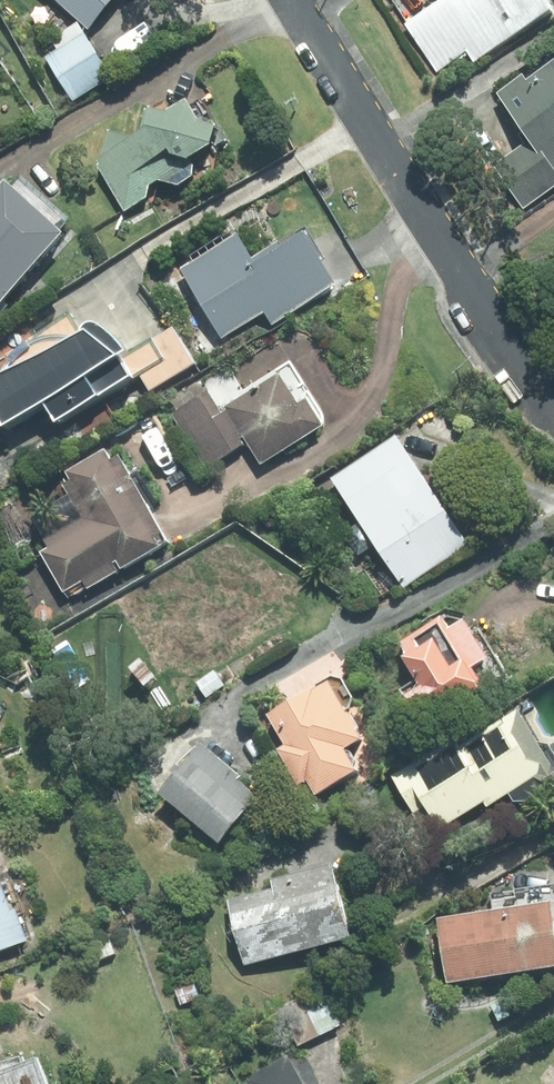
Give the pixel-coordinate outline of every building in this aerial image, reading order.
[(92,30),(119,0),(58,0),(92,30)] [(553,10),(553,0),(449,0),(473,37),(464,42),(477,62),(553,10)] [(86,34),(80,24),(53,40),(59,50),(47,58),(74,102),(114,79),(88,34),(86,34)] [(553,191),(553,65),(533,80),(531,76),(503,95),(535,142),(497,167),(526,210),(553,191)] [(116,130),(104,168),(128,211),(153,199),(156,186),(165,181),(187,185),(201,176),(204,165),(200,158),(224,144),(229,125),(214,122),(201,99),(177,112),(163,108),(155,140),(116,130)] [(71,232),(13,180),(0,195),(0,310),(71,232)] [(273,326),(343,283),(309,228),(258,258),(243,233),(182,270),(224,339),(266,313),(273,326)] [(175,328),(137,351),(128,356),(97,332),(78,340),(69,338),(59,338),(49,340),(40,341),(30,347),(22,352),(15,358),(10,366),(6,374),(0,377),(0,415),(8,429),(48,406),(59,425),(140,378),(150,393),(197,365),(175,328)] [(265,465),(329,425),(312,399),(304,404),(284,373),(229,406),(231,411),(227,414),(213,390),(171,416),(205,470),(251,442),(265,465)] [(406,588),(472,545),(400,435),(333,478),(406,588)] [(118,460),(112,449),(72,473),(77,481),(68,486),(87,519),(39,546),(66,593),(86,582),(90,589),(125,569),(126,571),(167,548),(162,538),(170,534),(126,456),(118,460)] [(409,698),(407,699),(425,729),(492,688),(479,668),(494,660),(470,621),(456,629),(449,616),(405,642),(412,656),(409,657),(423,681),(406,691),(409,698)] [(225,685),(215,670),(197,682),(207,697),(225,685)] [(320,689),(274,716),(290,745),(280,750),(301,787),(311,781),(320,797),(365,772),(352,750),(370,740),(336,681),(321,690),(320,689)] [(491,808),(515,795),(520,803),(531,803),(553,790),(553,758),(527,711),(464,747),(460,739),(393,776),(426,834),(440,826),(441,831),(489,804),(491,808)] [(167,795),(227,846),(267,797),(246,780),(249,777),(210,744),(167,795)] [(246,966),(358,939),(340,865),(276,880),(278,889),(230,901),(246,966)] [(32,941),(21,911),(16,912),(5,880),(1,882),(0,878),(0,952),(32,941)] [(553,968),(553,904),(442,919),(451,983),(553,968)] [(118,954),(113,940),(94,947),(98,961),(118,954)] [(182,1004),(203,997),(199,983),(177,990),(182,1004)] [(342,1027),(323,988),(279,1009),(298,1048),(342,1027)] [(288,1053),(244,1078),(248,1083),(305,1083),(288,1053)] [(6,1072),(0,1074),(0,1083),(10,1083),(6,1072)]
